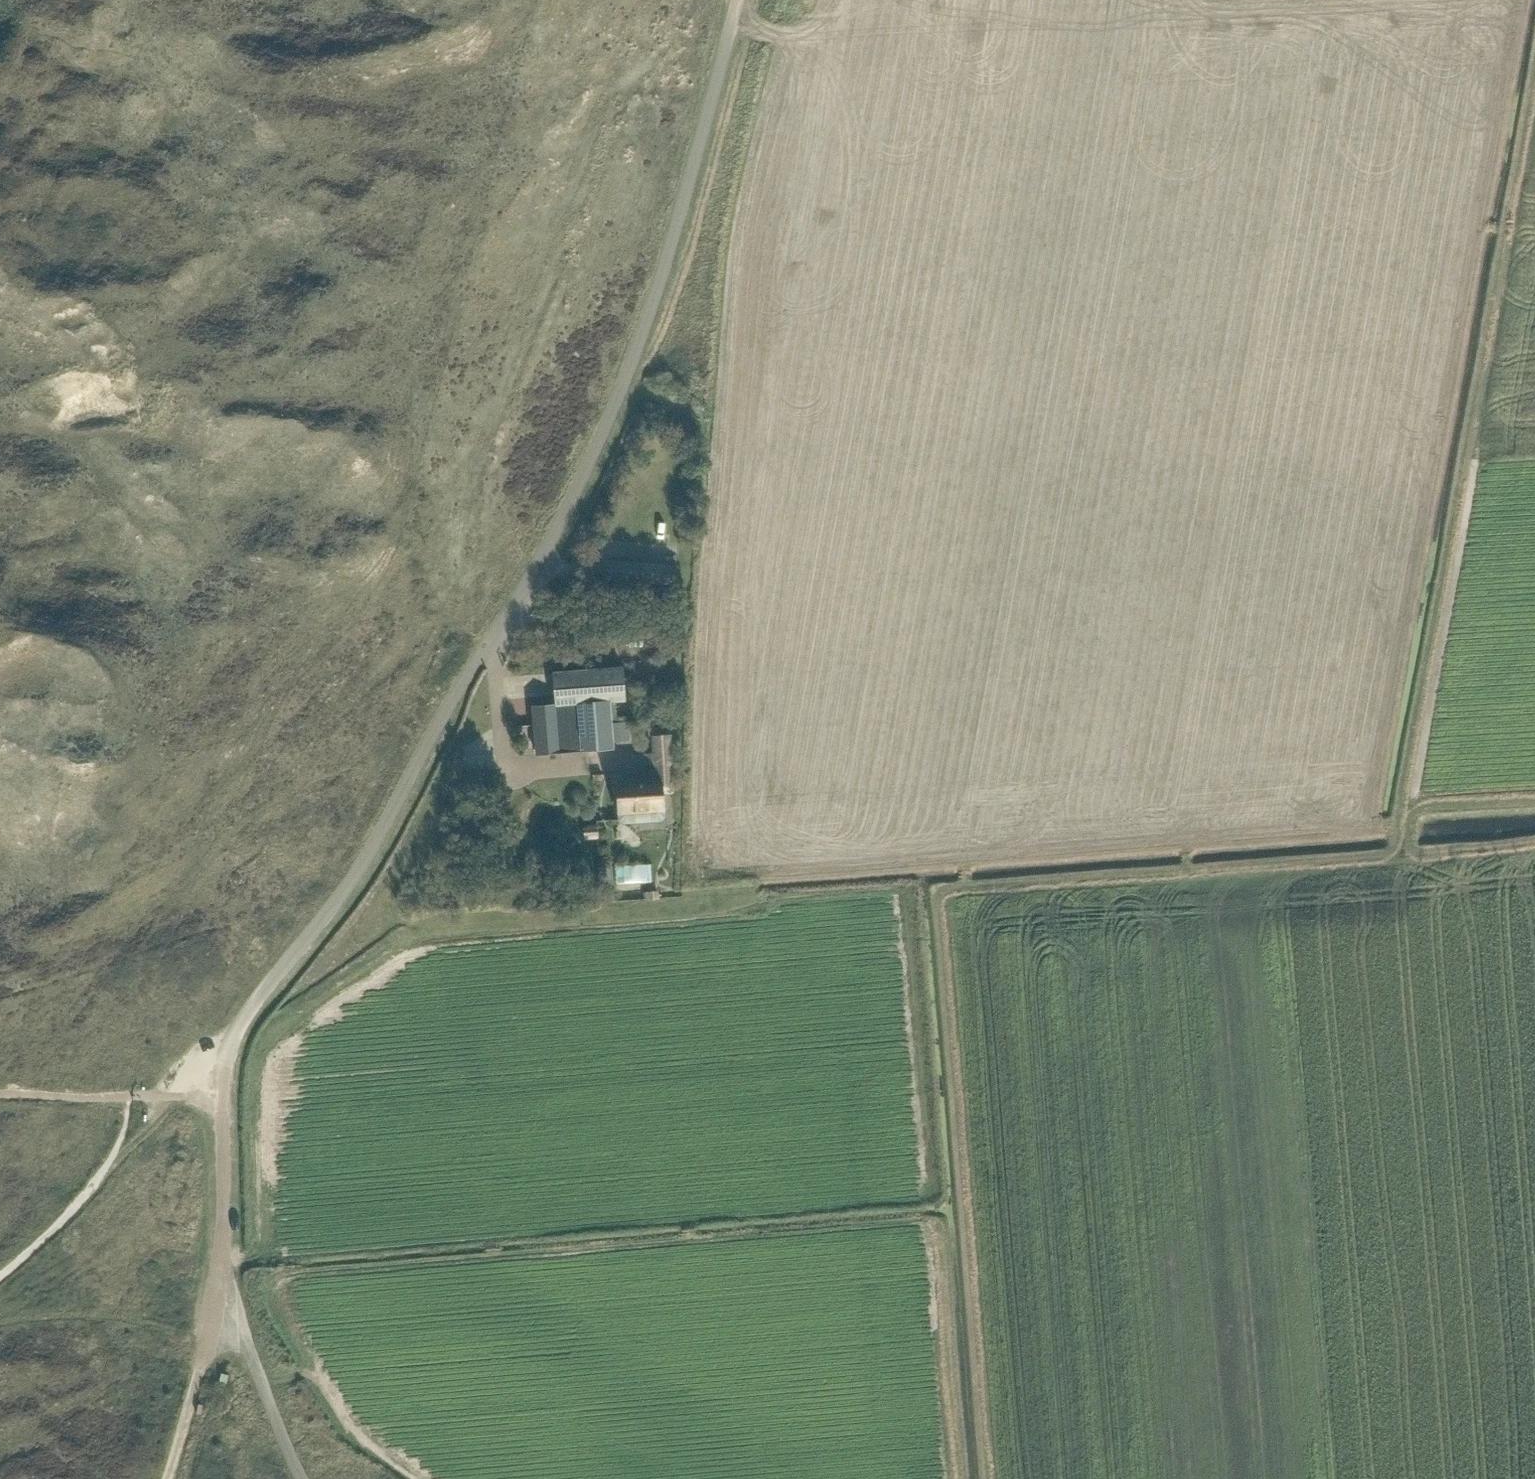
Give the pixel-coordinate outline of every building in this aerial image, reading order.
[(558,704),(533,706),(537,755),(614,749),(610,702),(626,700),(623,666),(556,672),(558,704)] [(662,727),(649,728),(649,736),(654,736),(657,772),(672,770),(670,735),(662,735),(662,727)] [(644,780),(617,782),(619,812),(635,811),(636,822),(656,821),(655,810),(665,809),(664,791),(674,790),(672,770),(657,772),(643,772),(644,780)] [(585,839),(599,838),(598,824),(584,825),(585,839)] [(658,891),(646,892),(646,900),(659,899),(658,891)]
